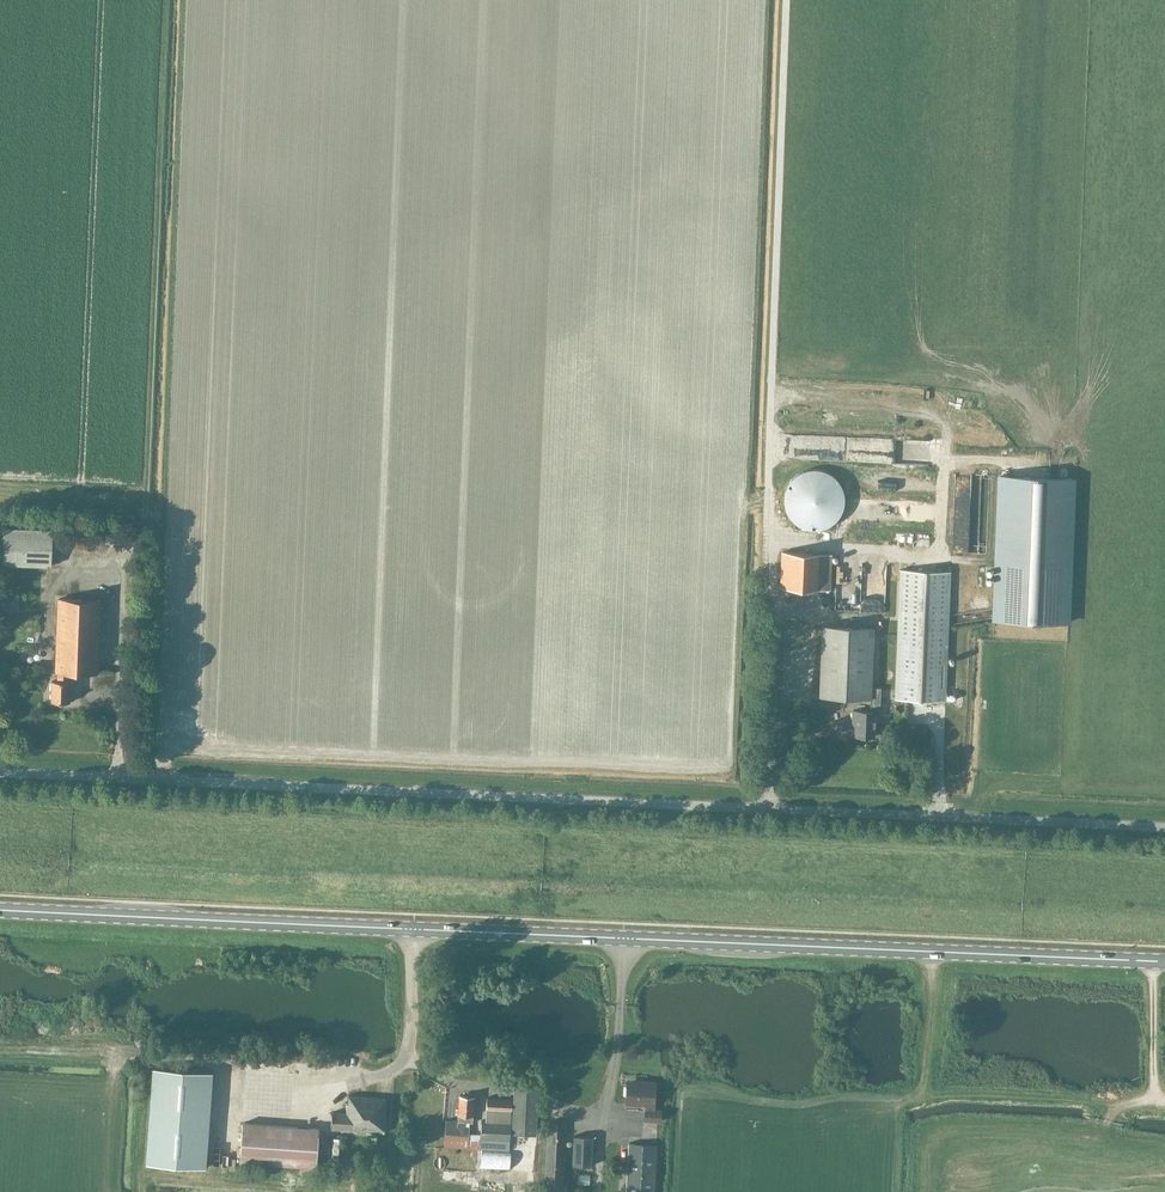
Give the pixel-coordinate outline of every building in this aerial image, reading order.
[(812,529),(815,530),(817,529),(820,529),(822,529),(825,528),(827,527),(829,526),(832,524),(834,523),(836,521),(837,519),(839,517),(840,515),(842,512),(843,510),(843,507),(844,505),(844,502),(844,500),(844,497),(844,494),(843,492),(843,489),(842,487),(840,485),(839,482),(837,480),(836,479),(834,477),(832,475),(829,474),(827,473),(825,472),(822,471),(820,470),(817,470),(815,470),(812,470),(809,470),(807,471),(804,472),(802,473),(800,474),(797,475),(795,477),(793,478),(792,480),(790,482),(789,485),(787,487),(786,489),(786,492),(785,494),(785,497),(785,500),(785,502),(785,505),(786,507),(786,510),(787,512),(789,515),(790,517),(792,519),(793,521),(795,523),(797,524),(800,526),(802,527),(804,528),(807,529),(809,529),(812,529)] [(998,619),(1070,622),(1075,478),(1003,475),(998,610),(998,619)] [(898,509),(873,512),(875,534),(898,531),(897,518),(917,516),(916,508),(919,507),(918,501),(904,503),(905,512),(898,513),(898,509)] [(4,564),(52,566),(53,529),(5,527),(4,564)] [(831,554),(782,552),(780,588),(830,589),(831,554)] [(900,569),(899,580),(895,699),(945,701),(950,571),(900,569)] [(8,598),(8,608),(20,608),(20,598),(8,598)] [(99,675),(101,617),(102,600),(58,598),(54,672),(57,672),(57,681),(52,681),(51,702),(71,703),(71,682),(70,682),(71,673),(99,675)] [(871,698),(871,687),(874,628),(822,626),(819,696),(871,698)] [(871,687),(871,698),(870,711),(853,711),(852,720),(855,720),(855,736),(874,737),(875,714),(880,714),(881,688),(871,687)] [(227,920),(249,921),(249,913),(228,912),(227,920)] [(153,1068),(146,1163),(206,1168),(213,1072),(153,1068)] [(457,1120),(447,1120),(446,1120),(444,1147),(468,1148),(468,1149),(509,1151),(510,1133),(536,1134),(539,1087),(539,1077),(514,1075),(514,1085),(513,1099),(487,1097),(485,1124),(482,1124),(481,1135),(469,1135),(469,1126),(466,1126),(467,1123),(473,1123),(475,1096),(459,1096),(458,1109),(456,1109),(455,1114),(458,1114),(457,1120)] [(627,1081),(626,1104),(645,1105),(644,1121),(661,1122),(662,1110),(654,1109),(656,1083),(627,1081)] [(332,1111),(331,1130),(341,1130),(341,1137),(329,1136),(328,1154),(349,1155),(350,1131),(385,1133),(387,1098),(349,1095),(348,1113),(332,1111)] [(317,1167),(319,1128),(243,1122),(240,1162),(317,1167)] [(592,1166),(593,1137),(573,1136),(572,1165),(592,1166)] [(657,1145),(629,1143),(626,1191),(655,1191),(657,1145)] [(482,1150),(481,1167),(510,1169),(511,1152),(482,1150)] [(571,1174),(571,1183),(583,1183),(582,1173),(571,1174)] [(617,1191),(618,1180),(606,1179),(606,1190),(617,1191)]
